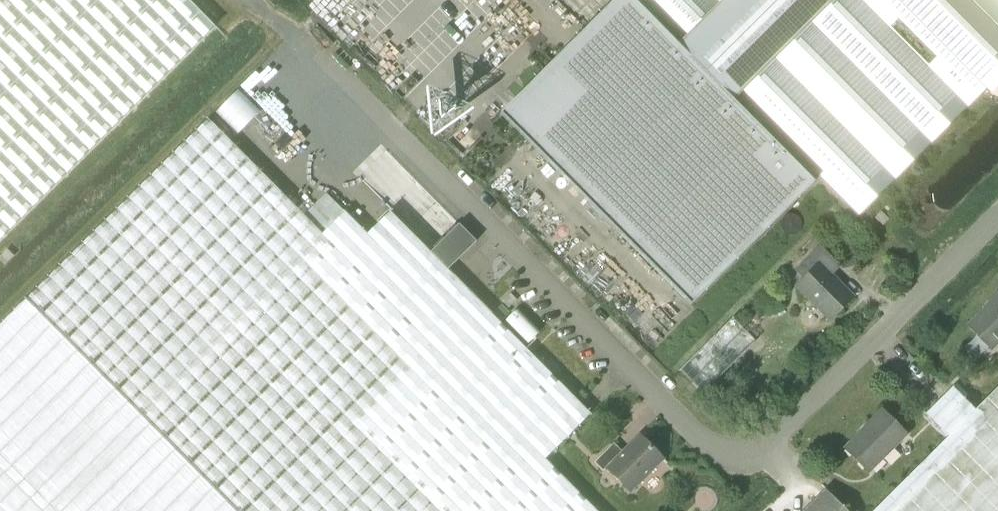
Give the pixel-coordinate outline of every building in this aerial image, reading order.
[(189,0),(0,0),(0,239),(214,26),(189,0)] [(500,113),(690,305),(814,182),(810,177),(814,173),(846,205),(997,54),(997,0),(614,0),(500,113)] [(32,293),(238,510),(597,510),(545,459),(322,234),(313,225),(208,119),(32,293)] [(345,211),(322,234),(545,459),(590,414),(447,269),(476,241),(458,224),(431,250),(430,252),(390,211),(367,234),(345,211)] [(853,297),(831,275),(840,266),(820,246),(796,270),(804,279),(797,286),(830,319),(853,297)] [(0,325),(0,510),(238,510),(32,293),(0,325)] [(991,348),(997,341),(997,296),(969,325),(991,348)] [(872,510),(997,510),(997,386),(975,409),(948,436),(872,510)] [(925,413),(948,436),(975,409),(952,386),(925,413)] [(905,434),(882,411),(846,448),(868,471),(905,434)] [(630,493),(664,459),(639,434),(606,468),(630,493)] [(826,490),(805,510),(847,510),(826,490)]
